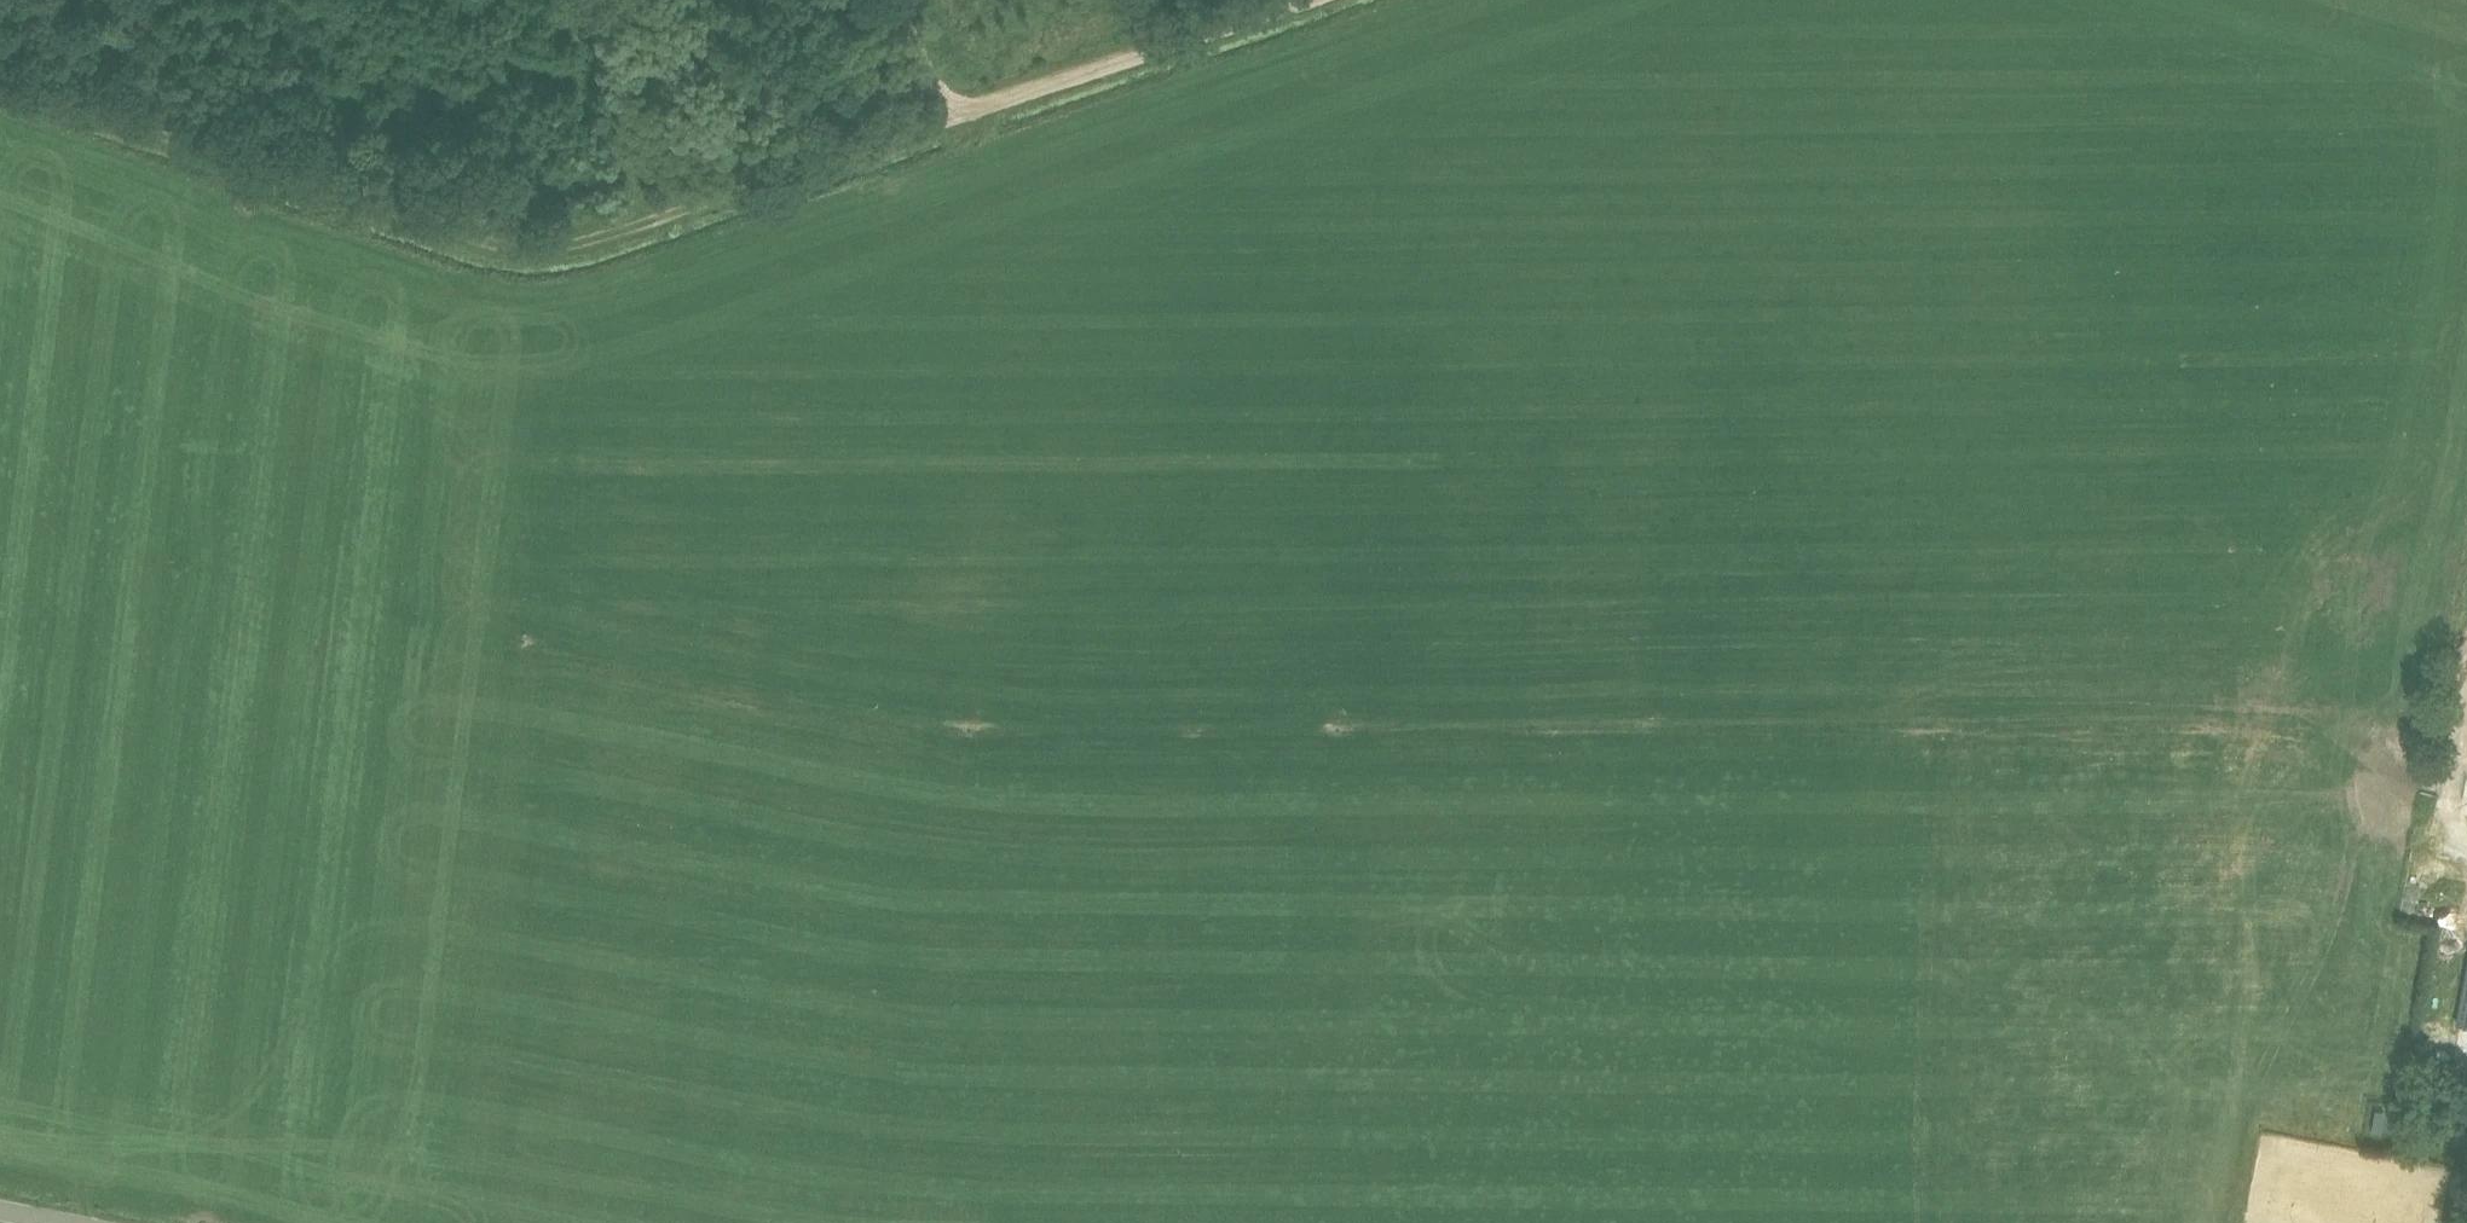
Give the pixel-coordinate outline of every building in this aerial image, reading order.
[(2454,1022),(2466,1024),(2466,955),(2454,1022)] [(2381,1133),(2383,1123),(2373,1121),(2371,1131),(2381,1133)]
